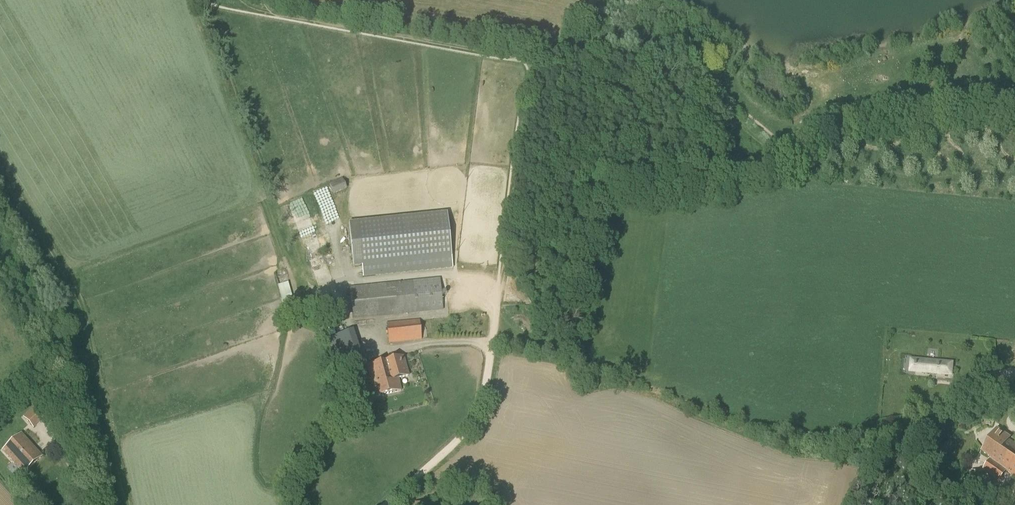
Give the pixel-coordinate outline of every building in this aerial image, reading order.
[(329,182),(334,194),(347,189),(343,177),(329,182)] [(447,211),(348,221),(353,266),(361,265),(363,278),(453,269),(447,211)] [(275,275),(286,315),(296,312),(286,273),(275,275)] [(349,287),(352,319),(443,310),(440,278),(349,287)] [(422,340),(419,319),(386,323),(388,343),(422,340)] [(353,330),(329,338),(341,374),(365,366),(353,330)] [(403,356),(368,366),(376,397),(401,391),(398,380),(409,377),(403,356)] [(909,373),(932,374),(934,375),(953,376),(954,362),(910,359),(909,373)] [(32,389),(24,397),(33,407),(41,400),(32,389)] [(45,418),(34,406),(23,417),(33,429),(45,418)] [(906,436),(915,438),(916,429),(907,427),(906,436)] [(984,471),(993,477),(1014,444),(1009,440),(1010,438),(997,429),(982,452),(992,459),(984,471)] [(21,433),(2,451),(23,474),(42,456),(21,433)] [(993,477),(1000,481),(1007,471),(1014,476),(1014,444),(993,477)] [(972,470),(966,478),(975,483),(980,475),(972,470)]
